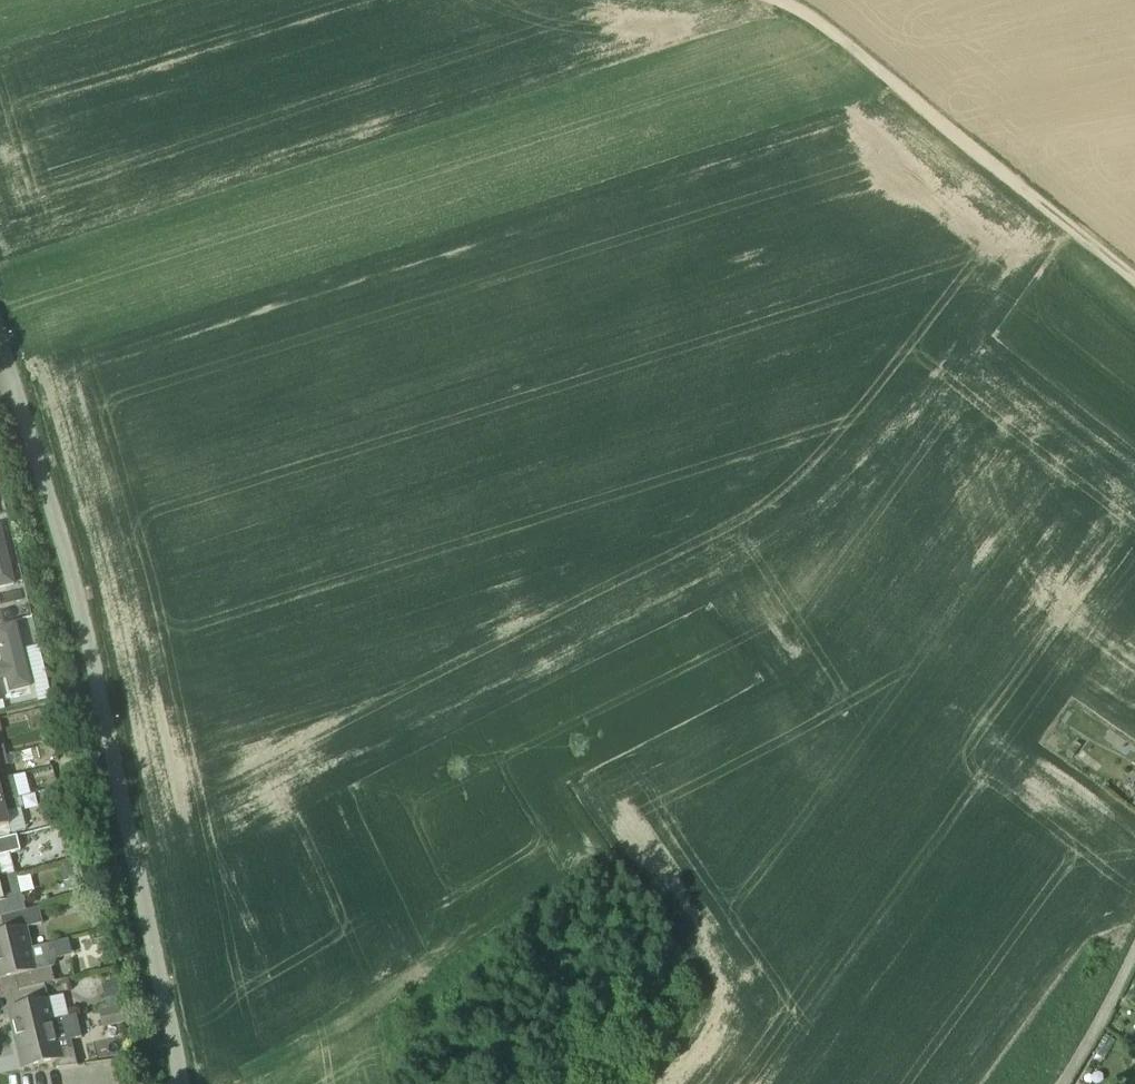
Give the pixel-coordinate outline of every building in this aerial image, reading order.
[(26,595),(5,512),(0,514),(0,601),(26,595)] [(0,630),(0,650),(4,666),(0,667),(0,684),(7,683),(10,695),(33,689),(18,626),(0,630)] [(0,758),(0,768),(9,766),(20,763),(18,754),(7,756),(0,758)] [(18,800),(15,790),(2,794),(0,786),(0,805),(18,800)] [(55,791),(41,795),(43,804),(48,806),(58,804),(55,791)] [(0,805),(0,829),(8,827),(10,827),(7,813),(20,810),(18,800),(0,805)] [(12,838),(8,827),(0,829),(0,841),(12,838)] [(1,879),(16,876),(10,853),(19,851),(16,837),(12,838),(0,841),(0,880),(1,879)] [(78,879),(77,871),(75,863),(74,864),(61,866),(65,882),(78,879)] [(16,876),(1,879),(0,880),(0,917),(26,911),(16,876)] [(101,904),(98,898),(93,896),(86,897),(81,903),(83,909),(90,911),(97,909),(101,904)] [(33,949),(28,929),(44,925),(40,909),(1,918),(5,932),(0,934),(0,957),(33,949)] [(33,949),(0,957),(0,981),(16,977),(19,992),(56,983),(52,967),(57,959),(53,945),(33,949)] [(102,984),(106,1007),(123,1003),(118,980),(102,984)] [(8,1010),(13,1032),(55,1022),(49,1000),(8,1010)] [(121,1005),(98,1010),(102,1028),(125,1023),(121,1005)] [(13,1032),(19,1054),(22,1069),(55,1062),(56,1068),(78,1066),(73,1046),(62,1048),(61,1044),(60,1044),(55,1022),(13,1032)]
